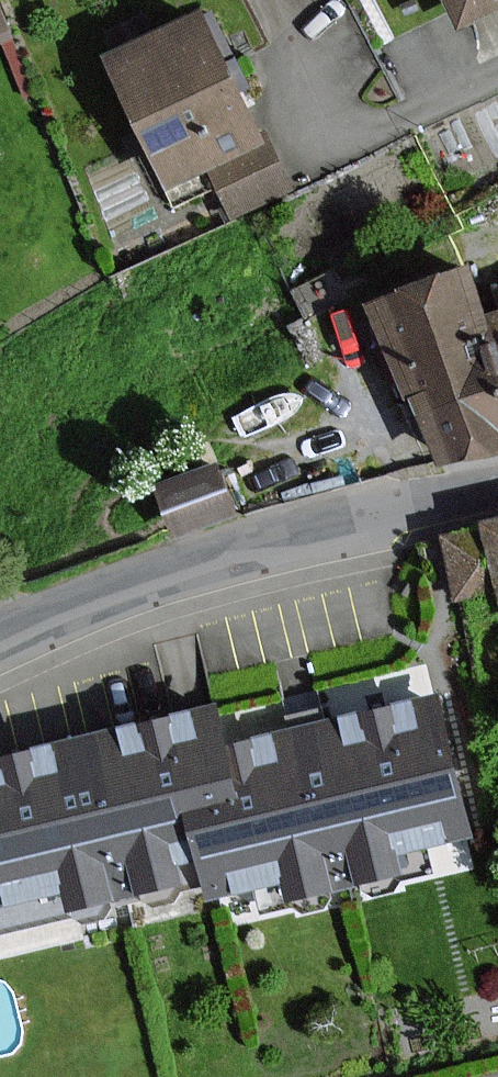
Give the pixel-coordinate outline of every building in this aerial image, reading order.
[(497,7),(497,0),(446,0),(458,26),(497,7)] [(0,13),(0,40),(10,35),(0,13)] [(198,16),(108,59),(168,184),(210,164),(234,212),(281,190),(198,16)] [(437,463),(497,450),(497,316),(476,324),(459,279),(380,307),(437,463)] [(211,469),(154,491),(172,536),(229,514),(211,469)] [(459,600),(497,592),(497,596),(497,523),(483,527),(445,535),(459,600)] [(417,675),(304,701),(203,725),(199,706),(77,734),(0,752),(0,913),(202,866),(209,898),(456,840),(417,675)]
